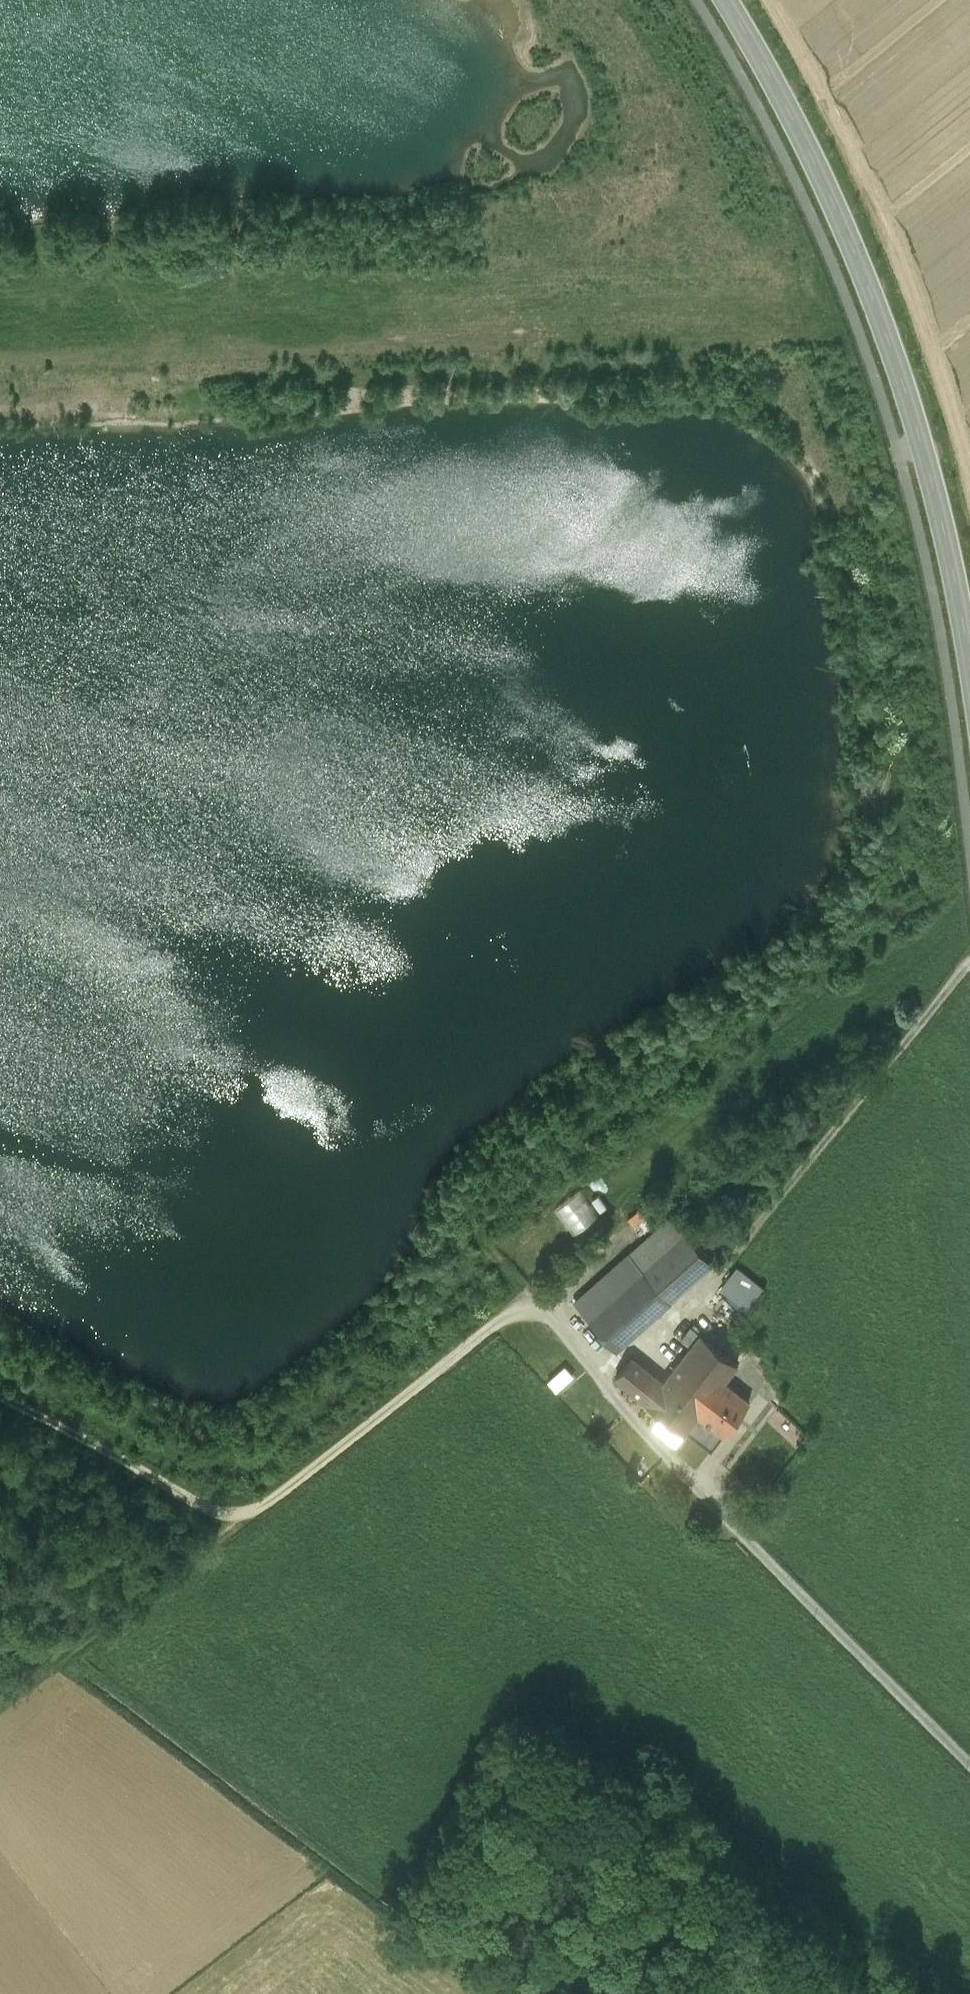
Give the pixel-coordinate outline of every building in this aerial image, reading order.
[(582,1188),(554,1206),(571,1232),(599,1214),(582,1188)] [(627,1215),(638,1231),(654,1220),(643,1204),(627,1215)] [(672,1215),(575,1301),(615,1348),(714,1261),(672,1215)] [(717,1286),(746,1307),(763,1284),(735,1263),(717,1286)] [(690,1346),(661,1383),(698,1413),(723,1380),(737,1363),(691,1326),(681,1338),(690,1346)] [(749,1400),(723,1380),(698,1413),(661,1383),(631,1358),(617,1375),(684,1430),(685,1430),(710,1449),(723,1433),(723,1434),(749,1400)]
